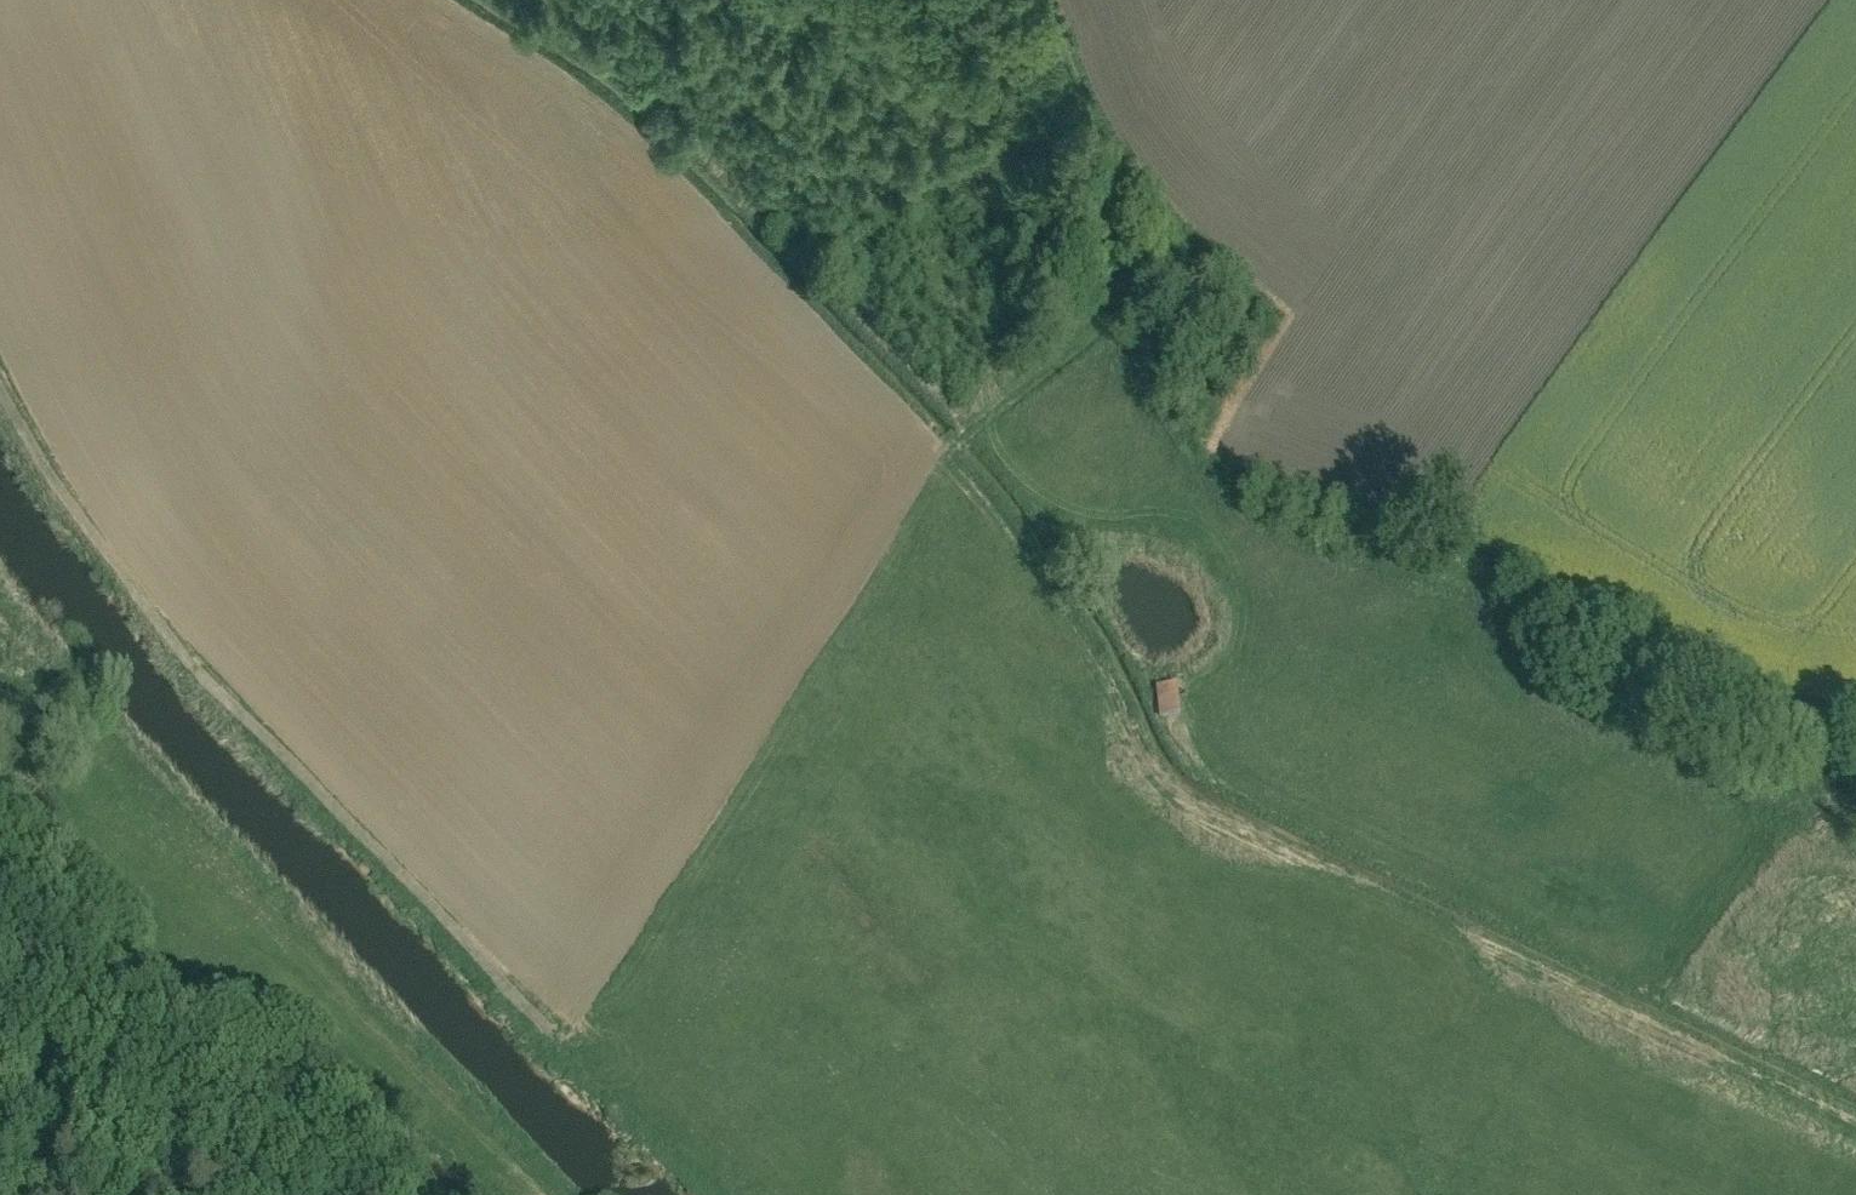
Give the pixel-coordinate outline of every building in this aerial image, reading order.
[(1162,715),(1184,713),(1181,681),(1159,683),(1162,715)]
